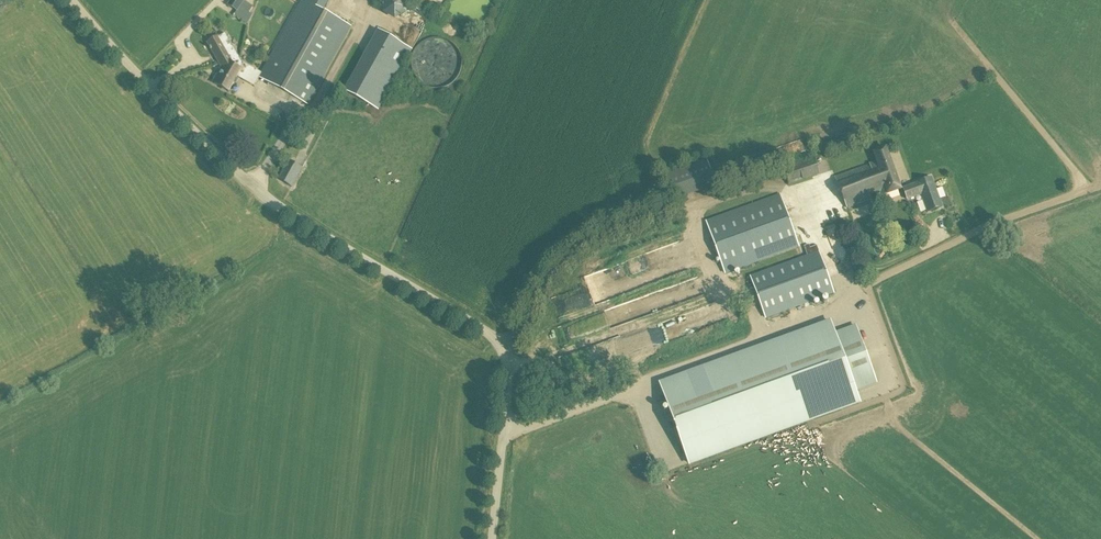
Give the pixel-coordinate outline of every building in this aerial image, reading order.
[(252,15),(249,13),(253,6),(244,1),(245,0),(230,0),(227,5),(237,11),(234,15),(247,24),(252,15)] [(352,26),(323,9),(329,0),(301,0),(259,78),(307,105),(352,26)] [(385,11),(406,10),(405,0),(384,0),(385,11)] [(378,110),(412,49),(378,30),(344,91),(378,110)] [(222,68),(239,57),(225,33),(219,37),(218,36),(207,43),(221,67),(222,68)] [(222,68),(221,67),(213,83),(228,91),(241,70),(244,63),(241,62),(239,58),(240,58),(239,57),(222,68)] [(847,209),(901,189),(886,147),(874,152),(877,160),(869,163),(870,164),(835,176),(847,209)] [(819,174),(813,159),(784,169),(783,168),(777,170),(779,176),(785,174),(789,184),(819,174)] [(292,187),(302,167),(289,160),(278,179),(292,187)] [(933,177),(903,188),(907,199),(921,194),(927,212),(938,209),(944,206),(933,177)] [(725,274),(799,247),(779,193),(705,221),(725,274)] [(810,248),(809,244),(804,246),(807,255),(749,276),(765,319),(834,294),(819,251),(818,251),(816,245),(810,248)] [(626,320),(638,315),(634,305),(622,309),(626,320)] [(834,333),(830,320),(658,383),(689,466),(860,403),(854,392),(877,384),(855,325),(834,333)]
